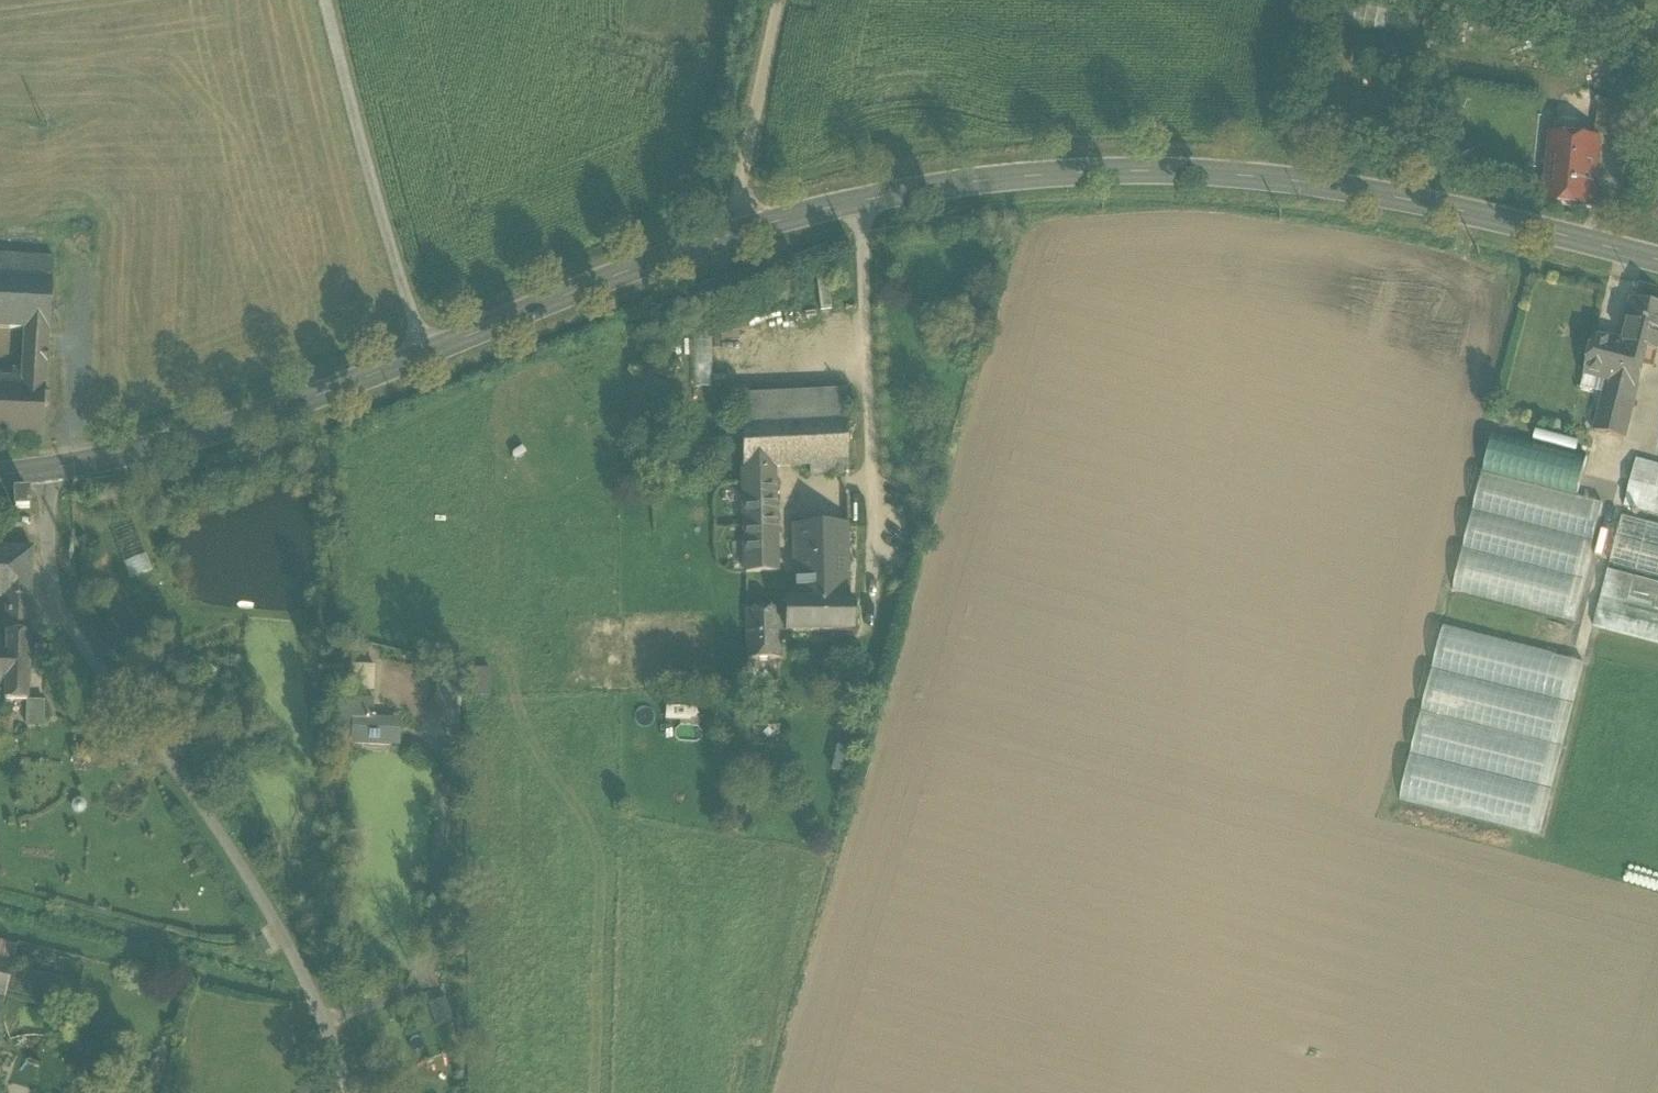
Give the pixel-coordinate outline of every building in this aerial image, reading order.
[(1617,138),(1623,104),(1599,100),(1592,133),(1617,138)] [(1574,132),(1575,103),(1557,103),(1556,132),(1574,132)] [(1580,141),(1552,139),(1550,153),(1579,156),(1580,141)] [(1579,156),(1550,153),(1549,172),(1594,174),(1596,157),(1579,156)] [(1594,174),(1549,172),(1545,203),(1591,208),(1594,174)] [(0,258),(0,279),(51,281),(53,259),(0,258)] [(0,279),(0,329),(24,330),(48,331),(51,281),(0,279)] [(1635,300),(1624,343),(1647,349),(1657,352),(1657,306),(1635,300)] [(48,331),(24,330),(23,347),(47,349),(48,331)] [(685,336),(688,387),(712,386),(709,335),(685,336)] [(1617,341),(1594,335),(1584,372),(1608,378),(1617,341)] [(1624,343),(1617,341),(1608,378),(1637,386),(1647,349),(1624,343)] [(47,349),(23,347),(22,371),(21,386),(44,388),(47,349)] [(44,388),(21,386),(22,371),(14,370),(14,374),(13,398),(0,397),(0,437),(42,439),(43,408),(48,408),(49,395),(44,395),(44,388)] [(13,398),(14,374),(0,374),(0,397),(13,398)] [(1637,386),(1608,378),(1603,396),(1633,404),(1637,386)] [(848,390),(740,395),(740,425),(847,421),(848,390)] [(1633,404),(1603,396),(1594,431),(1624,438),(1633,404)] [(846,464),(847,421),(740,425),(742,468),(772,468),(810,466),(846,464)] [(1587,457),(1493,433),(1453,590),(1572,621),(1602,504),(1577,498),(1587,457)] [(1633,459),(1621,507),(1649,514),(1657,480),(1657,466),(1633,459)] [(846,480),(846,464),(810,466),(811,481),(846,480)] [(772,468),(742,468),(744,572),(775,572),(772,468)] [(1649,514),(1657,516),(1657,480),(1649,514)] [(29,493),(14,493),(15,510),(29,510),(29,493)] [(1619,514),(1606,563),(1657,577),(1657,525),(1619,514)] [(847,523),(791,525),(793,602),(850,602),(847,523)] [(0,548),(0,600),(6,600),(30,600),(32,549),(0,548)] [(125,562),(129,575),(150,568),(146,555),(125,562)] [(1608,569),(1593,627),(1657,644),(1657,582),(1608,569)] [(30,600),(6,600),(6,617),(30,616),(30,600)] [(793,602),(784,602),(785,632),(854,633),(853,602),(850,602),(793,602)] [(777,658),(776,609),(745,610),(747,659),(777,658)] [(30,616),(6,617),(7,635),(29,636),(30,616)] [(1555,654),(1444,626),(1399,800),(1540,835),(1583,664),(1554,656),(1555,654)] [(0,642),(0,710),(4,710),(5,701),(26,702),(27,702),(29,636),(7,635),(6,642),(0,642)] [(471,668),(470,694),(488,694),(489,668),(471,668)] [(373,702),(348,699),(345,736),(393,742),(395,723),(373,721),(373,702)] [(27,702),(26,702),(26,725),(44,726),(45,702),(27,702)] [(8,968),(14,943),(0,940),(0,966),(8,968)] [(9,993),(72,1008),(78,985),(8,968),(0,966),(0,991),(9,993)] [(0,991),(0,1008),(5,1010),(9,993),(0,991)]
